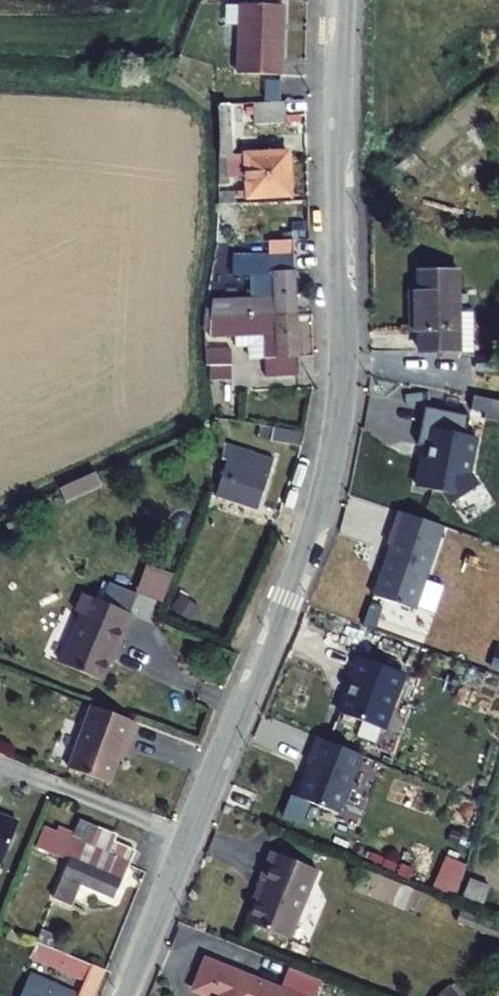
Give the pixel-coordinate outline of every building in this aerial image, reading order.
[(282,75),(284,5),(241,4),(239,74),(282,75)] [(284,122),(285,101),(254,102),(255,124),(284,122)] [(235,147),(234,102),(217,103),(219,127),(219,181),(219,184),(228,184),(228,176),(245,177),(245,191),(240,191),(240,198),(289,196),(288,153),(232,155),(232,147),(235,147)] [(235,192),(218,191),(218,203),(235,203),(235,192)] [(204,317),(296,314),(293,240),(268,241),(270,274),(274,274),(274,286),(263,287),(264,298),(213,300),(212,310),(204,310),(204,317)] [(263,268),(263,255),(216,255),(213,275),(254,274),(254,268),(263,268)] [(462,274),(421,272),(419,295),(415,295),(414,329),(419,333),(419,352),(445,352),(445,358),(461,357),(462,274)] [(297,375),(296,314),(204,317),(204,330),(210,330),(211,337),(263,336),(265,375),(297,375)] [(230,349),(206,349),(206,364),(230,364),(230,349)] [(417,487),(445,493),(452,503),(476,487),(468,474),(475,437),(465,435),(469,416),(424,407),(417,444),(428,447),(426,458),(424,457),(417,487)] [(303,432),(259,425),(257,438),(301,446),(303,432)] [(236,435),(221,431),(226,444),(220,459),(226,462),(215,496),(257,508),(272,457),(234,445),(236,435)] [(96,469),(60,485),(66,499),(103,483),(96,469)] [(387,544),(390,546),(373,596),(414,610),(437,544),(392,529),(387,544)] [(135,591),(163,600),(173,572),(144,563),(135,591)] [(137,593),(129,614),(153,623),(161,603),(137,593)] [(130,615),(81,595),(74,613),(80,616),(59,665),(99,682),(120,632),(122,634),(130,615)] [(339,713),(381,728),(402,672),(357,655),(347,684),(349,685),(339,713)] [(125,748),(135,721),(118,714),(91,704),(67,766),(107,782),(121,746),(125,748)] [(311,768),(297,801),(338,817),(362,759),(318,741),(308,767),(311,768)] [(402,780),(395,801),(428,813),(436,791),(402,780)] [(16,820),(0,813),(0,859),(16,820)] [(71,839),(65,855),(69,856),(52,898),(71,906),(82,883),(114,897),(134,849),(112,839),(106,852),(89,845),(97,826),(79,818),(71,839)] [(63,859),(65,855),(71,839),(43,827),(34,847),(63,859)] [(326,872),(281,851),(269,877),(273,879),(257,918),(296,937),(326,872)] [(453,896),(467,864),(444,854),(430,886),(453,896)] [(379,876),(372,898),(416,912),(423,890),(379,876)] [(469,877),(462,897),(483,904),(490,884),(469,877)] [(456,922),(498,936),(498,925),(459,913),(456,922)] [(50,946),(52,947),(56,937),(40,929),(36,940),(50,946)] [(36,940),(35,944),(49,949),(50,946),(36,940)] [(50,946),(49,949),(35,944),(31,956),(84,979),(77,995),(31,974),(22,995),(90,995),(102,969),(52,947),(50,946)] [(212,955),(198,985),(222,995),(305,995),(282,986),(279,990),(261,982),(264,977),(212,955)] [(449,984),(435,995),(460,995),(449,984)]
